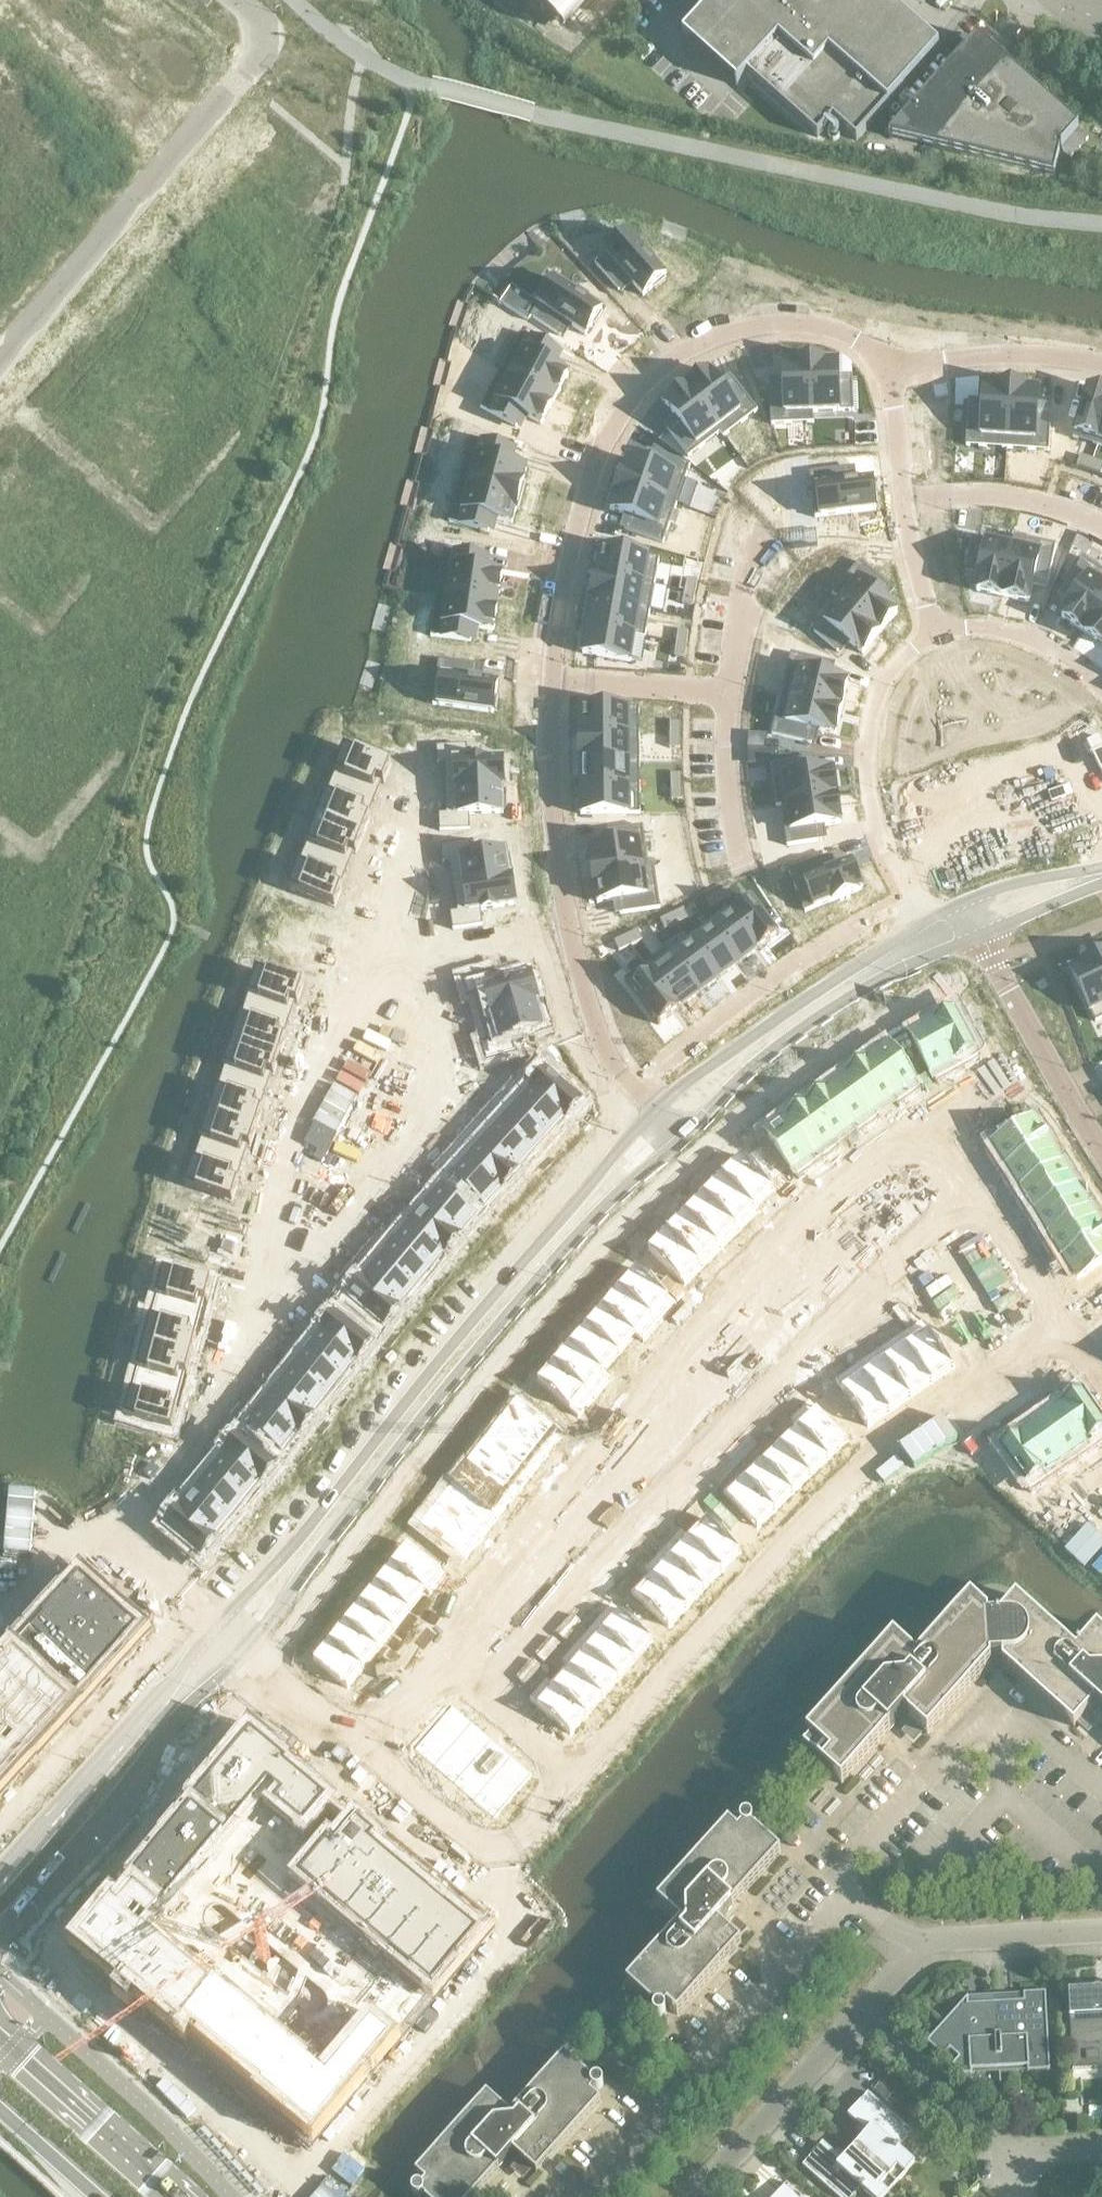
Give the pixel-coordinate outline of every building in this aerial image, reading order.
[(571,22),(590,0),(546,0),(571,22)] [(698,33),(723,55),(719,59),(728,68),(732,63),(744,74),(734,84),(736,86),(746,76),(816,138),(832,121),(855,142),(938,49),(914,28),(913,30),(879,0),(722,0),(711,12),(715,15),(700,32),(684,35),(685,36),(698,33)] [(890,137),(933,148),(1054,178),(1060,154),(1055,153),(1057,148),(1062,149),(1079,130),(977,39),(890,137)] [(629,235),(595,265),(619,292),(630,282),(633,286),(644,297),(654,289),(656,291),(666,281),(664,279),(666,277),(629,235)] [(556,281),(531,318),(560,338),(568,326),(573,328),(586,337),(593,326),(595,327),(603,315),(601,314),(602,312),(556,281)] [(522,334),(501,372),(555,401),(560,393),(568,379),(569,376),(551,366),(557,353),(522,334)] [(826,362),(811,363),(812,424),(814,424),(814,414),(854,412),(853,382),(839,383),(838,362),(826,362)] [(784,385),(770,385),(771,426),(812,424),(811,363),(796,363),(783,364),(784,385)] [(501,372),(481,409),(516,429),(523,416),(542,426),(543,423),(543,424),(551,409),(555,401),(501,372)] [(708,373),(687,389),(725,438),(758,412),(733,380),(722,389),(709,373),(708,373)] [(946,386),(934,388),(936,399),(948,398),(946,386)] [(969,406),(966,446),(1008,449),(1011,387),(996,386),(996,387),(984,386),(983,402),(983,407),(969,406)] [(1011,387),(1008,449),(1049,451),(1052,411),(1037,410),(1038,405),(1039,389),(1026,389),(1026,388),(1011,387)] [(667,405),(666,406),(676,418),(679,422),(667,431),(689,459),(721,434),(724,438),(725,438),(687,389),(667,405)] [(1073,439),(1098,446),(1101,431),(1101,393),(1088,389),(1073,439)] [(1076,428),(1083,405),(1064,400),(1061,423),(1076,428)] [(471,440),(460,481),(523,498),(526,485),(524,484),(524,482),(524,481),(527,470),(507,464),(511,450),(471,440)] [(624,471),(619,485),(677,506),(691,466),(653,453),(648,466),(643,465),(628,460),(624,471)] [(1081,456),(1077,466),(1089,470),(1093,460),(1081,456)] [(1089,470),(1101,475),(1101,473),(1101,463),(1093,460),(1089,470)] [(850,469),(810,474),(815,519),(876,511),(876,509),(878,508),(877,494),(874,495),(873,481),(857,483),(852,484),(850,469)] [(460,481),(449,523),(489,533),(492,520),(512,525),(515,513),(516,513),(517,510),(519,511),(523,498),(460,481)] [(614,500),(610,511),(625,516),(630,518),(625,532),(663,545),(677,506),(619,485),(614,500)] [(973,539),(966,568),(980,571),(979,576),(976,591),(977,592),(1003,598),(1016,537),(1014,537),(1012,547),(973,539)] [(1016,537),(1003,598),(1028,603),(1030,603),(1033,588),(1034,582),(1048,585),(1056,546),(1016,537)] [(601,549),(597,576),(655,587),(659,560),(601,549)] [(444,552),(437,595),(498,603),(499,595),(500,595),(502,578),(502,575),(482,572),(484,558),(444,552)] [(1061,592),(1073,600),(1070,604),(1061,617),(1062,618),(1084,633),(1101,605),(1101,571),(1083,558),(1061,592)] [(860,563),(833,594),(880,634),(897,614),(898,613),(886,603),(882,600),(891,589),(860,563)] [(596,576),(592,602),(650,613),(655,587),(597,576),(596,576)] [(687,579),(685,592),(695,594),(698,581),(687,579)] [(685,592),(682,605),(693,607),(695,594),(685,592)] [(840,602),(814,633),(837,652),(847,641),(851,645),(863,655),(863,654),(864,654),(880,634),(833,594),(832,595),(840,602)] [(437,595),(431,637),(471,643),(473,629),(494,632),(494,629),(495,629),(497,613),(498,603),(437,595)] [(592,602),(587,628),(646,638),(650,613),(592,602)] [(1084,633),(1101,645),(1101,605),(1084,633)] [(587,628),(583,655),(631,663),(635,637),(646,639),(646,638),(587,628)] [(678,630),(676,643),(687,645),(689,632),(678,630)] [(676,643),(675,656),(685,658),(687,645),(676,643)] [(791,654),(782,695),(842,709),(848,684),(847,684),(848,682),(832,679),(827,678),(831,664),(791,654)] [(439,661),(433,706),(494,715),(494,712),(497,712),(499,698),(496,698),(498,685),(477,682),(479,667),(439,661)] [(782,695),(772,735),(812,745),(815,731),(820,732),(835,736),(835,734),(836,734),(842,709),(782,695)] [(640,709),(580,709),(581,737),(640,736),(640,709)] [(681,723),(670,723),(670,736),(681,736),(681,723)] [(581,737),(580,737),(580,762),(581,762),(640,762),(640,736),(581,737)] [(681,736),(670,736),(670,749),(681,749),(681,736)] [(384,784),(391,765),(347,747),(336,774),(332,784),(375,801),(376,799),(371,797),(377,781),(384,784)] [(445,764),(446,790),(504,788),(503,761),(468,761),(467,747),(437,748),(438,764),(445,764)] [(810,759),(770,765),(776,807),(837,798),(834,772),(833,772),(833,771),(818,773),(813,774),(810,759)] [(640,762),(581,762),(581,789),(640,788),(640,762)] [(681,774),(671,775),(671,788),(682,787),(681,774)] [(363,816),(370,800),(375,802),(375,801),(332,784),(328,793),(318,819),(363,836),(370,819),(363,816)] [(682,787),(671,788),(672,801),(683,800),(682,787)] [(504,789),(504,788),(446,790),(447,816),(440,816),(440,832),(470,831),(470,817),(504,815),(503,811),(506,811),(505,793),(503,794),(503,789),(504,789)] [(640,788),(581,789),(581,816),(640,815),(640,788)] [(837,798),(776,807),(776,808),(782,807),(788,847),(822,842),(820,828),(825,827),(841,825),(841,823),(837,798)] [(356,854),(363,836),(318,819),(308,844),(304,854),(347,871),(348,869),(343,867),(349,851),(356,854)] [(605,848),(590,850),(591,862),(593,877),(654,868),(654,867),(649,868),(643,828),(608,833),(610,847),(605,848)] [(450,863),(454,888),(512,879),(512,878),(510,879),(509,874),(512,874),(509,857),(507,857),(506,853),(473,858),(471,843),(441,848),(443,864),(450,863)] [(336,886),(342,870),(347,872),(347,871),(304,854),(301,864),(290,890),(335,908),(342,889),(336,886)] [(778,865),(775,854),(762,856),(766,870),(778,865)] [(800,868),(789,872),(805,913),(832,902),(832,903),(858,892),(862,890),(861,888),(864,887),(858,874),(856,875),(852,863),(837,869),(832,871),(827,857),(800,868)] [(654,868),(593,877),(596,892),(598,904),(613,902),(618,901),(621,915),(661,909),(654,868)] [(516,906),(512,879),(454,888),(458,914),(451,915),(454,931),(483,926),(481,912),(498,909),(516,906)] [(730,888),(718,893),(722,903),(734,898),(730,888)] [(718,893),(706,899),(711,909),(722,903),(718,893)] [(752,899),(731,914),(758,951),(759,951),(779,936),(752,899)] [(684,909),(672,915),(677,925),(688,919),(684,909)] [(731,914),(711,929),(739,966),(758,951),(731,914)] [(672,915),(660,920),(665,930),(677,925),(672,915)] [(689,939),(688,940),(719,981),(739,966),(711,929),(692,943),(689,939)] [(638,931),(626,936),(631,946),(643,941),(638,931)] [(626,936),(615,942),(619,952),(631,946),(626,936)] [(666,950),(665,951),(699,996),(719,981),(688,940),(669,954),(666,950)] [(665,951),(645,965),(679,1011),(699,996),(665,951)] [(1070,970),(1095,1022),(1101,1019),(1101,972),(1095,958),(1070,970)] [(645,965),(625,981),(659,1026),(680,1011),(679,1011),(645,965)] [(249,997),(246,1007),(290,1022),(290,1020),(285,1019),(291,1002),(298,1004),(304,985),(258,970),(249,997)] [(492,972),(463,980),(468,996),(475,994),(482,1019),(538,1002),(531,976),(513,981),(497,985),(497,986),(496,986),(492,972)] [(538,1002),(482,1019),(489,1044),(482,1046),(487,1061),(516,1053),(512,1039),(544,1029),(543,1025),(545,1024),(540,1008),(538,1008),(537,1004),(539,1004),(538,1002)] [(279,1038),(284,1021),(290,1023),(290,1022),(246,1007),(242,1017),(234,1043),(280,1058),(286,1040),(279,1038)] [(956,1010),(933,1022),(933,1023),(960,1072),(983,1060),(956,1010)] [(933,1023),(910,1035),(937,1085),(960,1072),(933,1023)] [(274,1076),(280,1058),(234,1043),(226,1069),(222,1079),(266,1093),(267,1092),(262,1090),(267,1074),(274,1076)] [(889,1046),(867,1061),(901,1107),(922,1092),(889,1046)] [(527,1057),(515,1060),(517,1069),(530,1065),(527,1057)] [(867,1061),(847,1075),(847,1076),(874,1113),(880,1122),(881,1121),(875,1113),(894,1099),(900,1108),(901,1107),(867,1061)] [(541,1066),(524,1084),(566,1122),(583,1104),(571,1093),(573,1091),(563,1082),(561,1084),(541,1066)] [(499,1072),(487,1075),(489,1084),(502,1080),(499,1072)] [(487,1075),(474,1079),(477,1087),(489,1084),(487,1075)] [(847,1076),(827,1090),(860,1136),(880,1122),(874,1113),(847,1076)] [(255,1109),(261,1093),(266,1095),(266,1093),(222,1079),(219,1089),(210,1115),(256,1130),(262,1112),(255,1109)] [(524,1084),(508,1101),(549,1139),(564,1122),(565,1123),(566,1122),(524,1084)] [(827,1090),(807,1104),(834,1142),(840,1151),(841,1150),(835,1141),(853,1128),(860,1137),(860,1136),(827,1090)] [(986,1094),(975,1100),(980,1109),(991,1103),(986,1094)] [(980,1109),(975,1100),(963,1106),(968,1115),(980,1109)] [(508,1101),(493,1119),(533,1156),(549,1139),(508,1101)] [(807,1104),(787,1119),(820,1165),(840,1151),(834,1142),(807,1104)] [(456,1106),(452,1118),(460,1121),(465,1109),(456,1106)] [(250,1148),(256,1130),(210,1115),(202,1140),(199,1150),(243,1165),(243,1164),(238,1162),(243,1145),(250,1148)] [(929,1125),(923,1116),(912,1123),(918,1132),(929,1125)] [(452,1118),(448,1130),(456,1133),(460,1121),(452,1118)] [(493,1119),(477,1136),(519,1174),(519,1173),(518,1172),(533,1156),(493,1119)] [(787,1119),(766,1134),(799,1180),(820,1165),(787,1119)] [(1033,1119),(983,1150),(998,1173),(1049,1143),(1042,1132),(1033,1119)] [(918,1132),(912,1123),(902,1131),(908,1140),(918,1132)] [(477,1136),(461,1153),(503,1191),(519,1174),(477,1136)] [(1049,1143),(998,1173),(1012,1196),(1062,1164),(1049,1143)] [(889,1153),(882,1144),(872,1152),(878,1161),(889,1153)] [(232,1181),(237,1165),(242,1166),(243,1165),(199,1150),(195,1161),(187,1187),(232,1202),(239,1183),(232,1181)] [(878,1161),(872,1152),(862,1160),(868,1169),(878,1161)] [(461,1153),(444,1171),(485,1209),(501,1191),(502,1192),(503,1191),(461,1153)] [(729,1166),(721,1174),(759,1213),(760,1212),(757,1208),(775,1190),(741,1155),(729,1166)] [(432,1156),(424,1166),(431,1171),(439,1161),(432,1156)] [(1062,1164),(1012,1196),(1025,1218),(1075,1186),(1062,1164)] [(424,1166),(417,1177),(424,1182),(431,1171),(424,1166)] [(720,1175),(704,1192),(741,1231),(759,1213),(721,1174),(720,1175)] [(850,1183),(843,1175),(833,1183),(840,1191),(850,1183)] [(958,1183),(965,1194),(974,1188),(967,1177),(958,1183)] [(840,1191),(833,1183),(823,1191),(830,1199),(840,1191)] [(1075,1186),(1025,1218),(1039,1240),(1089,1208),(1075,1186)] [(981,1199),(974,1188),(965,1194),(972,1205),(981,1199)] [(441,1190),(425,1209),(461,1239),(461,1238),(460,1237),(476,1219),(441,1190)] [(704,1192),(685,1211),(723,1249),(741,1231),(704,1192)] [(397,1198),(388,1206),(393,1213),(403,1204),(397,1198)] [(388,1206),(378,1215),(384,1222),(393,1213),(388,1206)] [(1039,1240),(1053,1262),(1101,1230),(1101,1229),(1089,1208),(1039,1240)] [(407,1223),(406,1223),(446,1256),(461,1239),(425,1209),(411,1226),(407,1223)] [(667,1229),(666,1230),(705,1268),(723,1249),(685,1211),(667,1229)] [(986,1227),(992,1238),(1002,1233),(995,1221),(986,1227)] [(788,1222),(778,1231),(785,1239),(795,1230),(788,1222)] [(388,1237),(387,1238),(429,1274),(444,1257),(445,1257),(446,1256),(406,1223),(392,1241),(388,1237)] [(361,1229),(352,1237),(357,1244),(367,1235),(361,1229)] [(658,1238),(647,1249),(685,1287),(705,1268),(666,1230),(658,1238)] [(1053,1262),(1054,1263),(1062,1257),(1076,1279),(1101,1263),(1101,1230),(1053,1262)] [(785,1239),(778,1231),(769,1240),(776,1248),(785,1239)] [(1008,1243),(1002,1233),(992,1238),(999,1249),(1008,1243)] [(352,1237),(342,1246),(347,1252),(357,1244),(352,1237)] [(387,1238),(372,1256),(414,1292),(429,1274),(387,1238)] [(372,1256),(357,1274),(400,1310),(401,1310),(400,1309),(414,1292),(372,1256)] [(750,1259),(741,1268),(749,1275),(758,1266),(750,1259)] [(325,1265),(317,1275),(323,1280),(332,1270),(325,1265)] [(1013,1271),(1020,1282),(1029,1277),(1022,1266),(1013,1271)] [(636,1268),(619,1287),(661,1325),(678,1305),(636,1268)] [(749,1275),(741,1268),(732,1277),(740,1284),(749,1275)] [(158,1298),(155,1308),(195,1319),(200,1301),(207,1302),(212,1283),(163,1270),(156,1297),(158,1298)] [(357,1274),(341,1293),(384,1329),(400,1310),(357,1274)] [(1036,1288),(1029,1277),(1020,1282),(1027,1293),(1036,1288)] [(877,1283),(867,1292),(875,1300),(884,1291),(877,1283)] [(618,1287),(602,1306),(645,1343),(661,1325),(619,1287),(618,1287)] [(307,1291),(300,1302),(308,1307),(314,1295),(307,1291)] [(865,1309),(875,1300),(867,1292),(858,1301),(865,1309)] [(707,1304),(699,1313),(707,1321),(715,1311),(707,1304)] [(602,1306),(586,1325),(621,1355),(636,1337),(644,1344),(645,1343),(602,1306)] [(151,1317),(143,1344),(192,1357),(197,1339),(190,1337),(195,1319),(155,1308),(153,1317),(151,1317)] [(329,1309),(313,1328),(358,1363),(373,1344),(329,1309)] [(707,1321),(699,1313),(690,1323),(698,1330),(707,1321)] [(838,1319),(829,1329),(836,1336),(846,1327),(838,1319)] [(922,1320),(899,1335),(934,1384),(943,1378),(942,1377),(956,1368),(922,1320)] [(289,1324),(283,1336),(291,1340),(297,1328),(289,1324)] [(586,1324),(569,1343),(612,1381),(613,1380),(605,1373),(621,1355),(586,1325),(586,1324)] [(321,1335),(307,1353),(342,1381),(356,1363),(357,1364),(358,1363),(313,1328),(313,1329),(321,1335)] [(836,1336),(829,1329),(820,1338),(827,1346),(836,1336)] [(899,1335),(878,1350),(912,1399),(932,1385),(934,1384),(899,1335)] [(283,1336),(277,1347),(285,1351),(291,1340),(283,1336)] [(569,1343),(553,1362),(554,1362),(596,1399),(612,1381),(569,1343)] [(139,1371),(136,1381),(176,1392),(180,1374),(187,1376),(192,1357),(143,1344),(137,1370),(139,1371)] [(668,1347),(660,1356),(668,1364),(676,1354),(668,1347)] [(878,1350),(857,1365),(891,1414),(892,1413),(912,1399),(878,1350)] [(289,1367),(289,1368),(328,1399),(342,1381),(307,1353),(293,1370),(289,1367)] [(659,1373),(668,1364),(660,1356),(651,1366),(659,1373)] [(554,1362),(536,1381),(579,1419),(596,1399),(554,1362)] [(267,1365),(259,1375),(266,1381),(274,1370),(267,1365)] [(857,1365),(834,1381),(868,1429),(881,1420),(882,1420),(891,1414),(857,1365)] [(289,1368),(274,1387),(314,1419),(315,1418),(314,1417),(328,1399),(289,1368)] [(259,1375),(252,1386),(259,1391),(266,1381),(259,1375)] [(131,1391),(124,1418),(173,1431),(178,1412),(171,1410),(176,1392),(136,1381),(133,1392),(131,1391)] [(635,1384),(627,1393),(635,1401),(644,1391),(635,1384)] [(783,1393),(775,1386),(766,1395),(774,1402),(783,1393)] [(277,1391),(264,1408),(300,1437),(314,1419),(274,1387),(273,1387),(277,1391)] [(1061,1405),(1093,1452),(1101,1446),(1101,1419),(1082,1390),(1061,1405)] [(626,1410),(635,1401),(627,1393),(618,1403),(626,1410)] [(766,1412),(774,1402),(766,1395),(758,1405),(766,1412)] [(507,1413),(500,1422),(547,1459),(564,1437),(517,1401),(507,1413)] [(809,1401),(791,1419),(830,1460),(849,1442),(809,1401)] [(1061,1405),(1041,1419),(1073,1466),(1093,1452),(1061,1405)] [(235,1406),(226,1416),(233,1422),(241,1412),(235,1406)] [(264,1408),(248,1428),(284,1455),(298,1437),(299,1438),(300,1437),(264,1408)] [(226,1416),(218,1426),(224,1432),(233,1422),(226,1416)] [(797,1427),(780,1444),(812,1477),(830,1460),(791,1419),(790,1420),(797,1427)] [(1041,1419),(1020,1433),(1053,1480),(1073,1466),(1041,1419)] [(499,1423),(484,1443),(531,1479),(547,1459),(500,1422),(499,1423)] [(750,1430),(742,1423),(733,1432),(741,1439),(750,1430)] [(599,1426),(591,1436),(599,1443),(607,1433),(599,1426)] [(732,1449),(741,1439),(733,1432),(724,1442),(732,1449)] [(1020,1433),(999,1448),(1031,1495),(1053,1480),(1020,1433)] [(238,1434),(222,1453),(262,1485),(277,1467),(239,1435),(238,1434)] [(484,1443),(468,1463),(514,1500),(531,1479),(484,1443)] [(760,1457),(759,1457),(794,1494),(812,1477),(780,1444),(763,1460),(760,1457)] [(199,1447),(190,1456),(197,1462),(205,1453),(199,1447)] [(225,1457),(211,1474),(245,1503),(260,1486),(261,1487),(262,1485),(222,1453),(221,1454),(225,1457)] [(190,1456),(181,1466),(188,1472),(197,1462),(190,1456)] [(759,1457),(741,1475),(777,1511),(794,1494),(759,1457)] [(570,1461),(561,1471),(570,1478),(578,1468),(570,1461)] [(468,1463),(452,1484),(498,1520),(514,1500),(468,1463)] [(710,1475),(702,1468),(693,1478),(701,1485),(710,1475)] [(561,1471),(553,1481),(561,1488),(570,1478),(561,1471)] [(211,1474),(196,1492),(230,1521),(245,1503),(211,1474)] [(741,1475),(722,1493),(758,1530),(777,1512),(777,1511),(741,1475)] [(168,1482),(159,1492),(166,1498),(174,1488),(168,1482)] [(436,1503),(435,1504),(482,1541),(498,1520),(452,1484),(436,1503)] [(686,1486),(678,1496),(686,1503),(694,1493),(686,1486)] [(159,1492),(151,1502),(157,1508),(166,1498),(159,1492)] [(174,1503),(173,1504),(216,1540),(217,1539),(216,1538),(230,1521),(196,1492),(182,1509),(174,1503)] [(1079,1496),(1068,1503),(1074,1512),(1085,1505),(1079,1496)] [(537,1501),(528,1511),(537,1518),(545,1508),(537,1501)] [(1074,1512),(1068,1503),(1058,1510),(1064,1519),(1074,1512)] [(173,1504),(157,1523),(200,1559),(216,1540),(173,1504)] [(429,1513),(419,1526),(465,1562),(482,1541),(435,1504),(428,1513),(429,1513)] [(637,1510),(629,1520),(638,1527),(646,1517),(637,1510)] [(528,1511),(520,1521),(529,1528),(537,1518),(528,1511)] [(681,1530),(680,1531),(724,1572),(732,1564),(731,1563),(742,1551),(707,1518),(689,1537),(681,1530)] [(629,1520),(621,1530),(629,1537),(638,1527),(629,1520)] [(680,1531),(662,1550),(706,1590),(723,1572),(723,1573),(724,1572),(680,1531)] [(504,1542),(496,1552),(505,1559),(513,1549),(504,1542)] [(407,1544),(391,1564),(431,1596),(447,1576),(407,1544)] [(662,1550),(645,1569),(689,1610),(689,1609),(706,1590),(662,1550)] [(496,1552),(488,1562),(497,1569),(505,1559),(496,1552)] [(596,1560),(588,1571),(597,1577),(605,1567),(596,1560)] [(391,1564),(376,1583),(411,1612),(426,1594),(430,1597),(431,1596),(391,1564)] [(648,1573),(630,1593),(669,1629),(680,1618),(681,1618),(689,1610),(645,1569),(644,1570),(648,1573)] [(588,1571),(580,1581),(588,1587),(597,1577),(588,1571)] [(0,1672),(0,1784),(139,1632),(91,1587),(82,1579),(0,1672)] [(376,1583),(360,1602),(396,1632),(411,1612),(376,1583)] [(988,1615),(971,1599),(917,1660),(894,1639),(807,1736),(813,1741),(804,1751),(842,1784),(905,1715),(928,1736),(991,1664),(1002,1659),(1003,1664),(1074,1727),(1094,1703),(1101,1710),(1101,1632),(1097,1627),(1077,1651),(1016,1597),(1000,1615),(1000,1619),(989,1620),(988,1615)] [(457,1601),(449,1611),(457,1618),(465,1608),(457,1601)] [(360,1602),(344,1622),(380,1651),(396,1632),(360,1602)] [(611,1604),(594,1624),(637,1661),(654,1641),(611,1604)] [(558,1609),(550,1619),(558,1625),(566,1615),(558,1609)] [(449,1611),(441,1621),(449,1628),(457,1618),(449,1611)] [(550,1619),(542,1629),(550,1636),(558,1625),(550,1619)] [(344,1622),(329,1641),(365,1670),(380,1651),(344,1622)] [(594,1624),(578,1643),(586,1649),(621,1680),(637,1661),(594,1624)] [(426,1639),(418,1649),(426,1656),(434,1646),(426,1639)] [(328,1641),(312,1661),(348,1690),(365,1670),(329,1641),(328,1641)] [(578,1643),(562,1661),(605,1698),(621,1680),(586,1649),(578,1643)] [(527,1647),(519,1658),(528,1664),(536,1654),(527,1647)] [(418,1649),(409,1659),(418,1666),(426,1656),(418,1649)] [(519,1658),(511,1668),(519,1674),(528,1664),(519,1658)] [(546,1679),(545,1680),(588,1717),(605,1698),(562,1661),(561,1662),(565,1665),(550,1682),(546,1679)] [(394,1677),(385,1687),(394,1694),(402,1684),(394,1677)] [(545,1680),(529,1699),(571,1736),(588,1717),(545,1680)] [(385,1687),(377,1697),(385,1704),(394,1694),(385,1687)] [(487,1687),(480,1695),(490,1704),(497,1696),(487,1687)] [(497,1696),(490,1704),(500,1712),(507,1704),(497,1696)] [(453,1705),(414,1749),(426,1760),(425,1760),(434,1768),(473,1723),(453,1705)] [(526,1721),(519,1729),(529,1738),(536,1730),(526,1721)] [(473,1723),(434,1768),(435,1769),(435,1768),(454,1784),(493,1740),(473,1723)] [(536,1730),(529,1738),(539,1746),(546,1738),(536,1730)] [(252,1737),(86,1942),(81,1950),(309,2139),(432,1997),(486,1932),(317,1787),(252,1737)] [(493,1740),(454,1784),(473,1801),(472,1801),(473,1802),(512,1757),(493,1740)] [(512,1757),(473,1802),(482,1809),(494,1819),(533,1775),(512,1757)] [(367,1776),(360,1770),(352,1779),(359,1785),(367,1776)] [(729,1823),(715,1839),(759,1878),(781,1853),(748,1823),(739,1832),(729,1823)] [(715,1839),(693,1864),(737,1903),(759,1878),(715,1839)] [(693,1864),(671,1888),(738,1948),(742,1944),(719,1923),(737,1903),(693,1864)] [(942,1872),(925,1873),(926,1887),(942,1886),(942,1872)] [(738,1948),(671,1888),(658,1903),(681,1924),(672,1934),(716,1973),(738,1948)] [(672,1934),(650,1959),(694,1998),(716,1973),(672,1934)] [(627,1984),(652,2007),(661,2014),(668,2006),(678,2015),(694,1998),(650,1959),(627,1984)] [(1093,2048),(1094,2066),(1101,2065),(1101,1989),(1069,1991),(1072,2049),(1093,2048)] [(1025,2001),(996,2003),(1000,2068),(1028,2067),(1028,2072),(1051,2070),(1046,1992),(1024,1993),(1025,2001)] [(972,2070),(1000,2068),(996,2003),(969,2005),(968,1997),(927,2042),(964,2075),(973,2075),(972,2070)] [(565,2054),(531,2092),(575,2131),(601,2101),(591,2092),(598,2084),(565,2054)] [(882,2100),(896,2084),(886,2075),(871,2091),(882,2100)] [(487,2093),(474,2108),(541,2168),(575,2131),(531,2092),(511,2114),(487,2093)] [(868,2132),(856,2146),(898,2184),(916,2164),(899,2149),(913,2133),(869,2093),(849,2115),(868,2132)] [(474,2108),(441,2145),(485,2184),(514,2152),(537,2172),(541,2168),(474,2108)] [(898,2184),(856,2146),(843,2161),(824,2143),(803,2165),(839,2196),(856,2196),(863,2189),(871,2196),(886,2196),(898,2184)] [(422,2195),(424,2196),(473,2196),(485,2184),(441,2145),(416,2173),(426,2182),(418,2191),(422,2195)] [(788,2183),(775,2196),(803,2196),(788,2183)]
